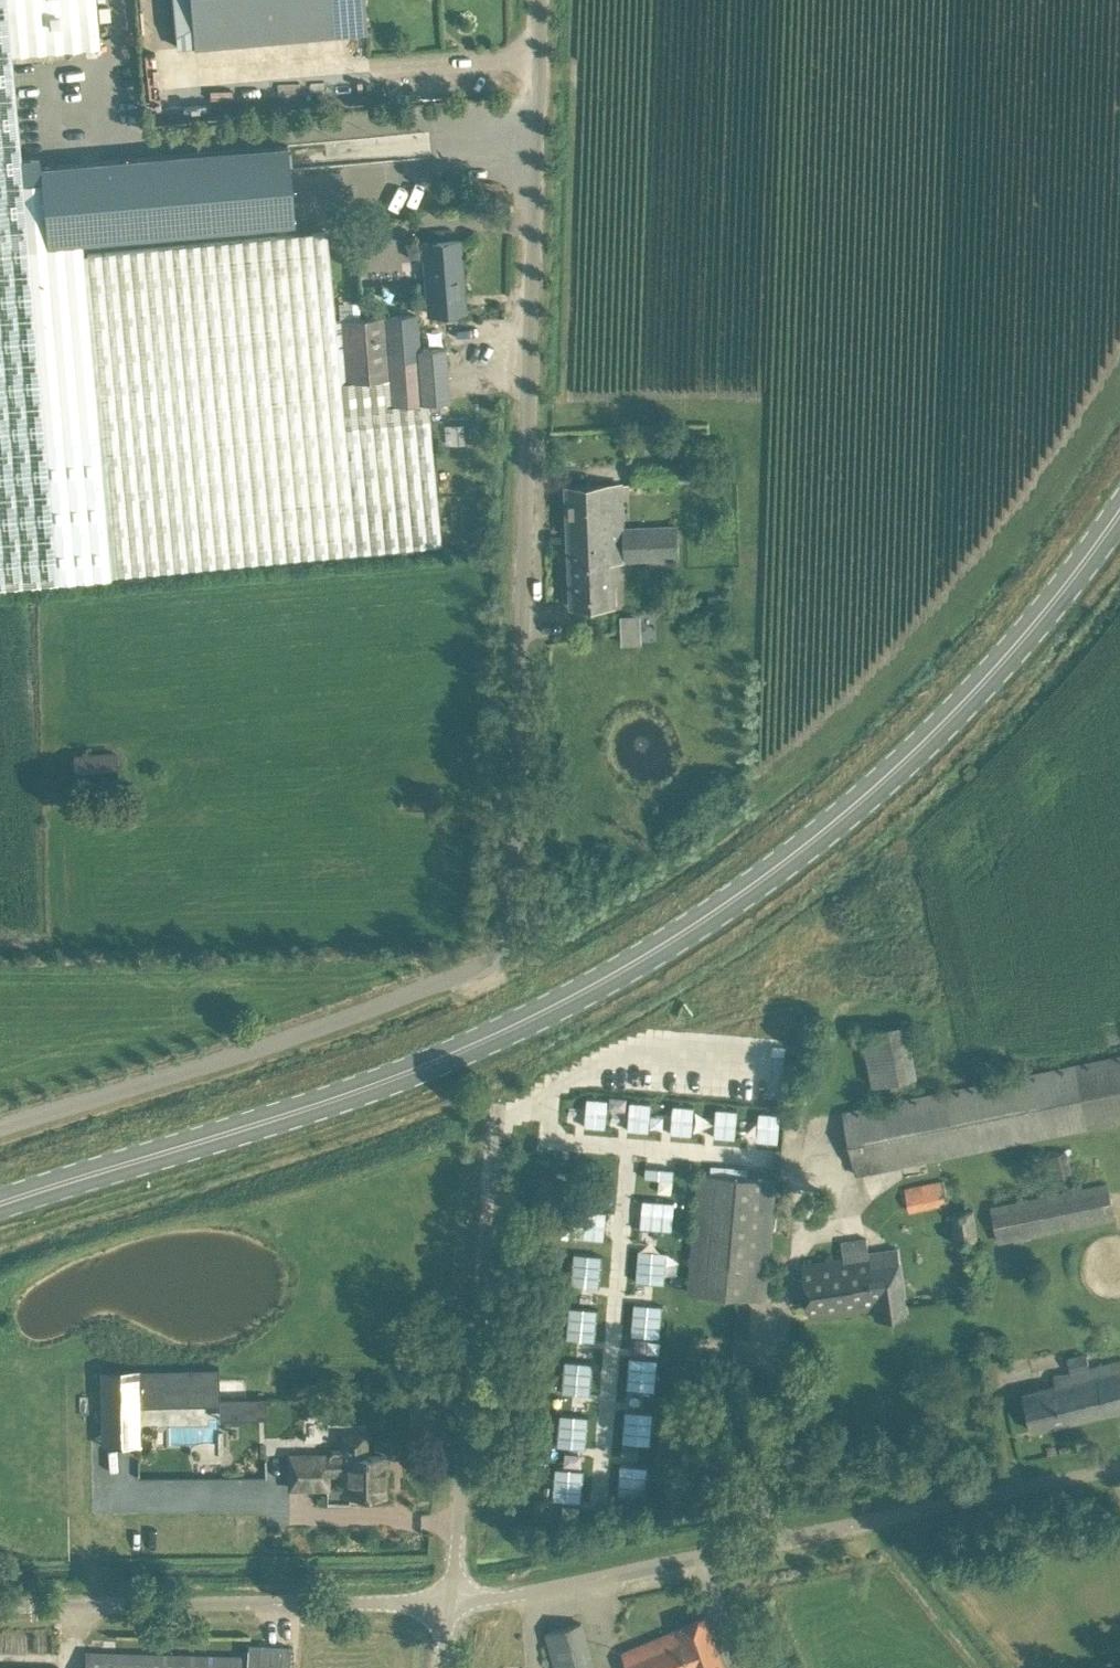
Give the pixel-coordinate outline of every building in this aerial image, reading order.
[(439,543),(428,401),(388,404),(387,387),(382,316),(360,318),(340,319),(335,320),(328,230),(82,253),(81,238),(295,219),(287,142),(38,163),(40,179),(23,181),(11,50),(7,0),(0,0),(0,583),(439,543)] [(11,50),(99,43),(95,0),(7,0),(11,50)] [(344,32),(366,30),(363,0),(191,0),(195,45),(344,32)] [(461,309),(457,266),(461,266),(459,239),(424,242),(429,312),(465,310),(465,309),(461,309)] [(415,241),(407,246),(409,256),(419,256),(422,248),(415,241)] [(416,313),(382,316),(387,387),(388,404),(428,401),(449,399),(448,383),(445,346),(419,348),(416,313)] [(570,545),(612,543),(625,542),(624,526),(625,526),(623,483),(567,485),(570,545)] [(573,604),(595,604),(615,603),(613,559),(680,556),(678,524),(625,526),(624,526),(625,542),(612,543),(570,545),(573,604)] [(719,595),(709,596),(709,604),(720,604),(719,595)] [(76,779),(95,778),(117,776),(115,752),(74,755),(76,779)] [(873,1083),(918,1075),(908,1022),(863,1030),(873,1083)] [(773,1044),(772,1054),(785,1055),(786,1046),(773,1044)] [(1119,1122),(1119,1057),(843,1113),(855,1176),(1119,1122)] [(588,1096),(585,1124),(606,1126),(609,1097),(588,1096)] [(631,1099),(628,1128),(649,1130),(652,1101),(631,1099)] [(674,1103),(671,1132),(692,1133),(695,1105),(674,1103)] [(717,1107),(714,1135),(735,1137),(738,1109),(717,1107)] [(760,1111),(757,1139),(778,1141),(781,1112),(760,1111)] [(646,1165),(645,1175),(674,1178),(675,1167),(646,1165)] [(765,1298),(776,1179),(700,1173),(690,1291),(765,1298)] [(909,1209),(948,1200),(943,1178),(905,1186),(909,1209)] [(998,1242),(1113,1219),(1106,1185),(992,1209),(998,1242)] [(643,1198),(641,1226),(673,1229),(675,1200),(643,1198)] [(575,1207),(573,1236),(604,1239),(607,1210),(575,1207)] [(956,1244),(975,1241),(971,1212),(952,1215),(956,1244)] [(867,1253),(864,1240),(841,1244),(844,1258),(802,1267),(807,1297),(811,1319),(875,1306),(876,1317),(908,1312),(898,1248),(867,1253)] [(639,1248),(636,1280),(665,1282),(667,1251),(639,1248)] [(574,1252),(572,1284),(600,1286),(603,1254),(574,1252)] [(635,1302),(632,1334),(660,1336),(663,1304),(635,1302)] [(570,1306),(567,1337),(596,1340),(598,1308),(570,1306)] [(630,1355),(627,1387),(655,1390),(658,1358),(630,1355)] [(1024,1394),(1028,1408),(1033,1430),(1119,1409),(1119,1358),(1090,1366),(1073,1370),(1055,1374),(1057,1386),(1024,1394)] [(565,1359),(563,1391),(591,1393),(594,1362),(565,1359)] [(138,1366),(102,1367),(103,1421),(139,1420),(139,1404),(189,1403),(189,1366),(138,1366)] [(625,1409),(623,1441),(651,1443),(654,1412),(625,1409)] [(561,1413),(558,1444),(586,1447),(589,1415),(561,1413)] [(365,1454),(364,1436),(341,1436),(341,1447),(331,1447),(325,1455),(307,1455),(307,1456),(290,1456),(290,1486),(328,1486),(328,1471),(350,1471),(350,1493),(383,1493),(383,1454),(365,1454)] [(621,1463),(618,1494),(646,1496),(649,1465),(621,1463)] [(556,1466),(553,1498),(582,1500),(584,1469),(556,1466)] [(705,1615),(676,1628),(677,1630),(624,1652),(631,1667),(727,1667),(705,1615)] [(586,1618),(547,1627),(556,1667),(597,1667),(586,1618)] [(240,1655),(88,1651),(87,1667),(239,1667),(240,1655)] [(814,1667),(828,1667),(827,1658),(813,1659),(814,1667)]
